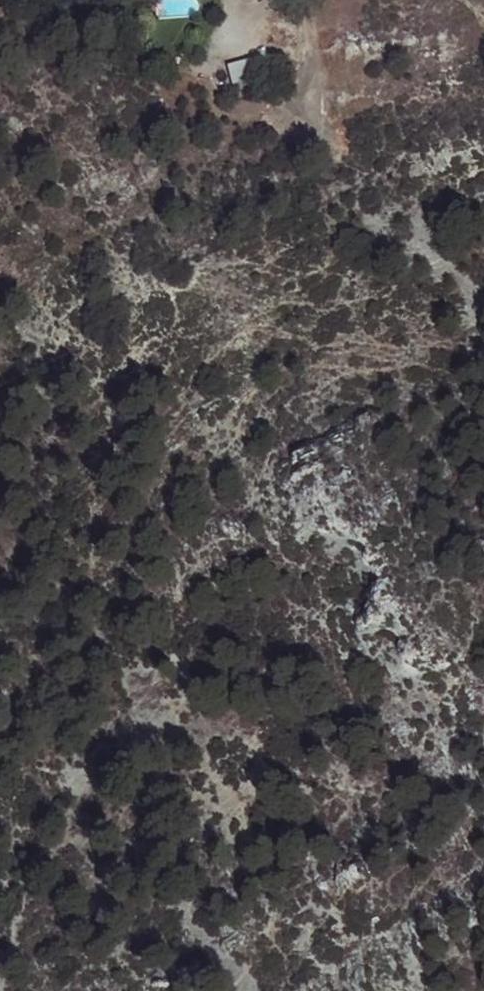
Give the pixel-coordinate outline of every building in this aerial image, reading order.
[(258,55),(232,62),(238,86),(263,80),(258,55)]
